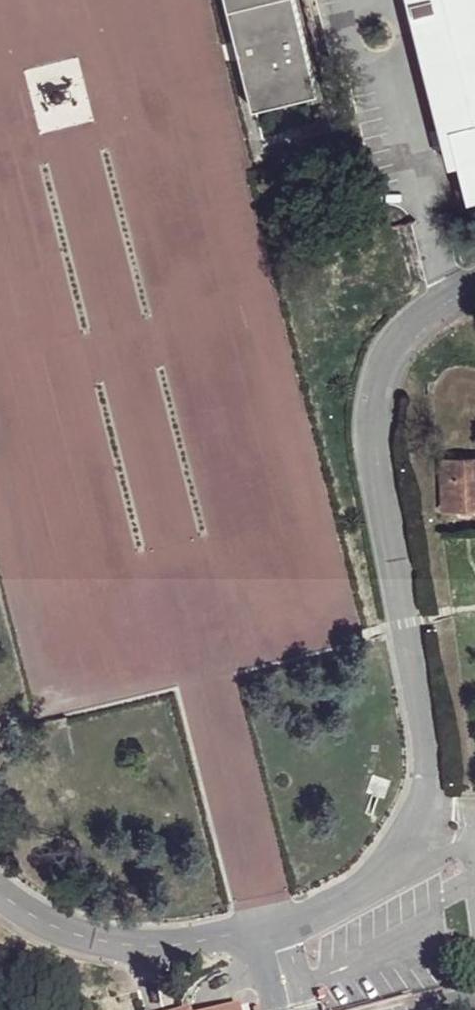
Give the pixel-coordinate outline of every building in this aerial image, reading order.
[(254,109),(309,96),(285,0),(228,0),(254,109)] [(454,172),(462,172),(471,207),(474,206),(474,0),(410,0),(454,172)] [(441,462),(444,511),(474,509),(474,460),(441,462)]
